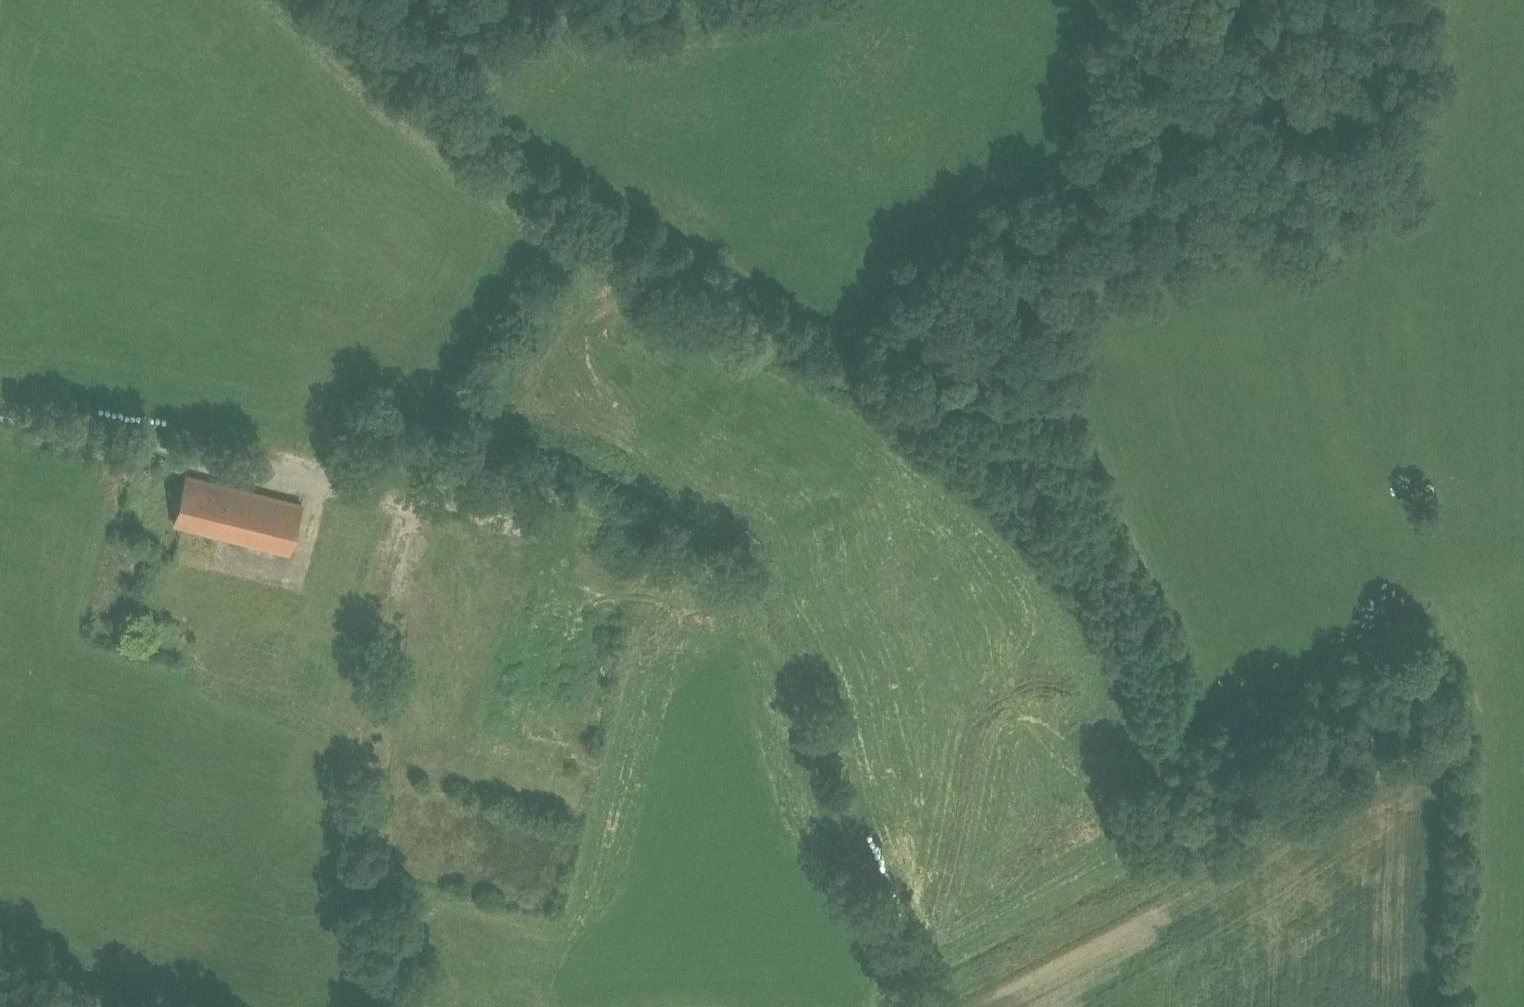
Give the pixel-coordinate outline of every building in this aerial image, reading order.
[(290,552),(302,503),(188,474),(175,523),(290,552)] [(309,660),(309,671),(327,672),(328,661),(309,660)]
